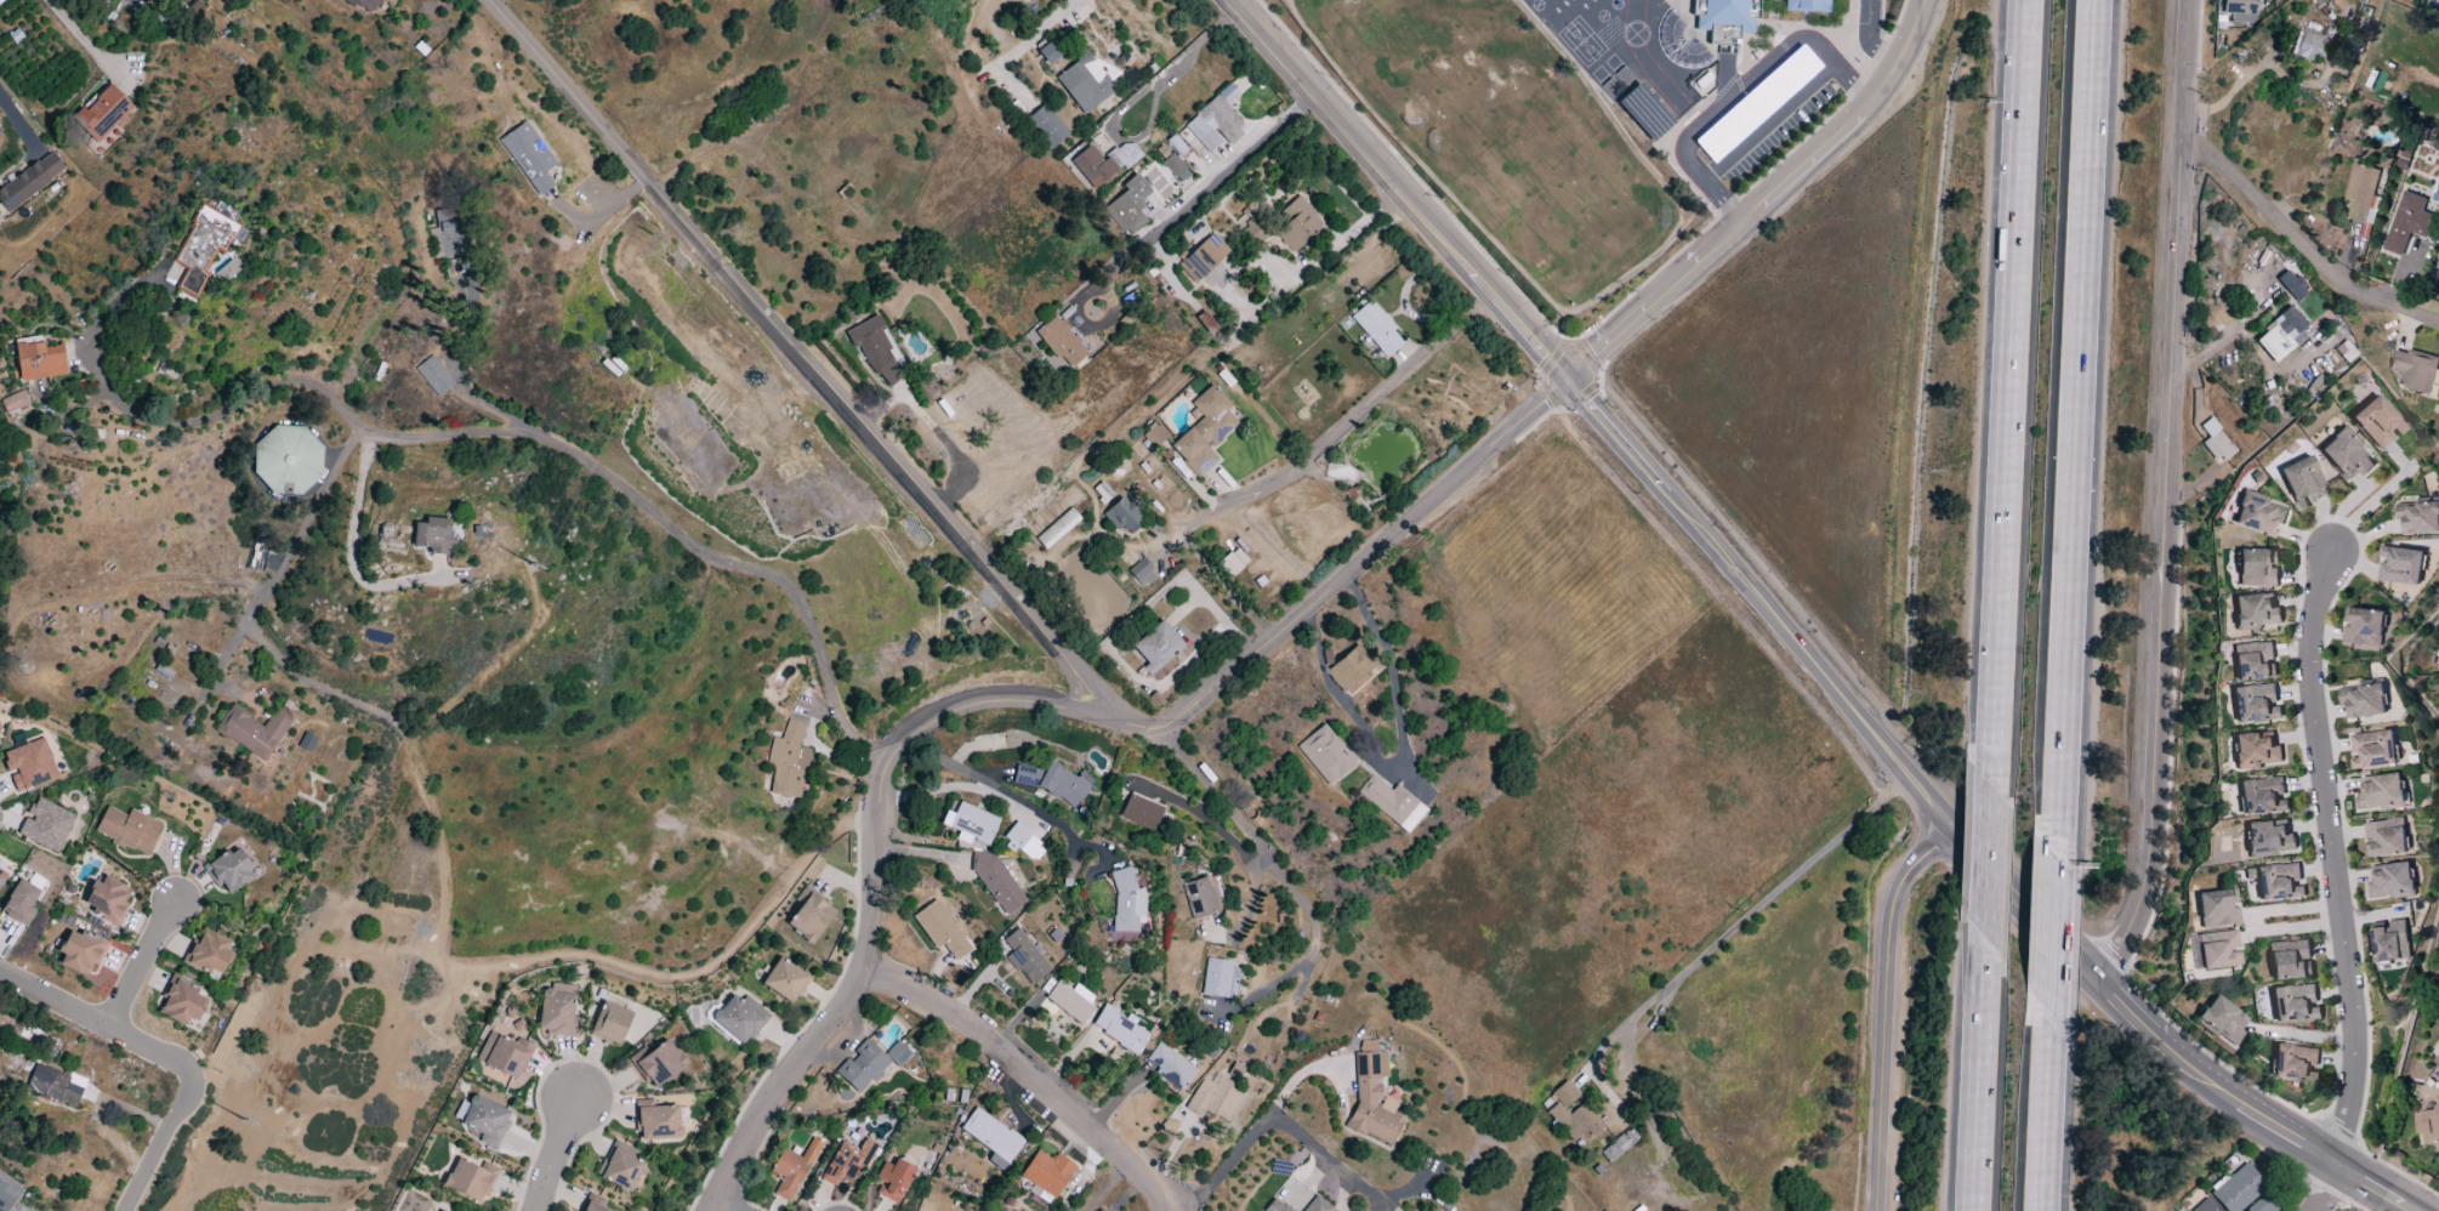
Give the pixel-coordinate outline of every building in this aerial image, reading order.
[(1575,330),(1283,0),(1884,0),(1867,79),(1575,330)] [(2222,15),(2230,15),(2230,24),(2253,24),(2253,0),(2222,0),(2222,15)] [(2320,64),(2327,39),(2297,31),(2290,56),(2320,64)] [(1047,66),(1063,54),(1052,40),(1037,51),(1047,66)] [(1084,115),(1112,93),(1106,85),(1113,79),(1082,40),(1069,51),(1076,61),(1054,79),(1084,115)] [(98,145),(133,107),(106,82),(71,120),(98,145)] [(1223,106),(1237,93),(1230,85),(1182,125),(1207,154),(1223,141),(1228,146),(1245,132),(1223,106)] [(1068,134),(1043,105),(1023,121),(1048,151),(1068,134)] [(554,187),(544,171),(555,165),(527,121),(499,139),(536,198),(554,187)] [(1070,161),(1093,190),(1115,172),(1092,143),(1070,161)] [(66,171),(52,152),(0,188),(0,204),(6,213),(66,171)] [(1161,163),(1179,181),(1188,173),(1171,154),(1161,163)] [(2344,197),(2352,199),(2347,215),(2372,223),(2380,197),(2373,195),(2380,170),(2355,162),(2344,197)] [(1151,191),(1135,174),(1122,186),(1125,190),(1102,210),(1127,238),(1149,219),(1136,205),(1151,191)] [(2382,249),(2401,255),(2409,231),(2426,237),(2433,214),(2423,210),(2427,198),(2401,190),(2382,249)] [(1274,233),(1294,253),(1324,224),(1297,196),(1277,215),(1285,223),(1274,233)] [(239,225),(202,207),(174,263),(187,270),(177,290),(195,299),(206,277),(204,275),(216,250),(224,254),(239,225)] [(442,258),(469,253),(461,213),(453,215),(452,210),(434,214),(442,258)] [(1257,248),(1272,234),(1255,215),(1240,229),(1257,248)] [(1229,251),(1211,233),(1177,266),(1194,284),(1229,251)] [(242,266),(234,257),(222,267),(230,276),(242,266)] [(2306,292),(2287,269),(2275,279),(2294,302),(2306,292)] [(1387,359),(1406,341),(1368,301),(1349,318),(1387,359)] [(2274,364),(2309,333),(2288,309),(2253,340),(2274,364)] [(1036,330),(1064,372),(1087,356),(1059,315),(1036,330)] [(844,331),(851,345),(859,341),(880,389),(905,377),(878,316),(844,331)] [(66,375),(61,341),(14,349),(20,382),(66,375)] [(2389,369),(2402,372),(2399,386),(2431,394),(2438,361),(2438,356),(2408,348),(2407,352),(2394,349),(2389,369)] [(438,398),(455,385),(432,356),(415,369),(438,398)] [(1202,418),(1169,446),(1197,479),(1218,461),(1208,449),(1237,425),(1226,411),(1231,407),(1212,385),(1190,403),(1202,418)] [(2396,438),(2406,429),(2375,395),(2350,418),(2379,450),(2394,436),(2396,438)] [(2208,438),(2200,443),(2216,466),(2235,453),(2211,418),(2200,426),(2208,438)] [(303,427),(275,426),(254,445),(253,473),(272,494),(279,495),(281,493),(302,493),(321,477),(322,448),(303,427)] [(2343,428),(2318,450),(2347,481),(2357,472),(2361,476),(2375,463),(2343,428)] [(2328,495),(2310,455),(2279,470),(2297,509),(2328,495)] [(2272,535),(2275,522),(2282,524),(2286,508),(2240,497),(2233,526),(2272,535)] [(1126,539),(1143,524),(1121,498),(1104,512),(1126,539)] [(2438,532),(2438,502),(2394,504),(2394,519),(2400,518),(2400,533),(2438,532)] [(1035,539),(1045,550),(1080,520),(1070,508),(1035,539)] [(450,519),(424,518),(424,523),(413,523),(413,548),(424,548),(424,545),(431,545),(431,554),(449,555),(450,519)] [(2424,551),(2380,545),(2375,578),(2420,584),(2424,551)] [(1248,563),(1235,548),(1216,564),(1229,579),(1248,563)] [(2277,565),(2278,565),(2278,549),(2237,550),(2238,587),(2278,586),(2277,565)] [(1127,571),(1142,589),(1157,576),(1142,559),(1127,571)] [(2232,597),(2236,631),(2281,625),(2279,607),(2274,608),(2272,592),(2232,597)] [(2341,644),(2382,646),(2384,610),(2344,607),(2344,623),(2342,623),(2341,644)] [(1154,674),(1184,645),(1160,620),(1130,649),(1154,674)] [(2236,681),(2276,677),(2272,641),(2232,645),(2236,681)] [(1378,669),(1356,644),(1325,673),(1347,697),(1378,669)] [(2231,688),(2235,724),(2280,718),(2276,683),(2231,688)] [(2346,719),(2387,713),(2383,683),(2338,689),(2340,705),(2344,705),(2346,719)] [(265,763),(292,720),(274,709),(264,725),(231,704),(214,731),(265,763)] [(769,794),(803,800),(812,750),(800,748),(804,723),(785,720),(782,739),(771,737),(766,767),(774,768),(769,794)] [(1356,766),(1323,725),(1296,747),(1329,787),(1356,766)] [(2349,734),(2352,755),(2349,756),(2350,768),(2396,764),(2393,730),(2349,734)] [(316,738),(305,732),(297,746),(309,753),(316,738)] [(2262,768),(2261,763),(2282,761),(2281,744),(2274,745),(2273,736),(2261,737),(2261,733),(2232,735),(2235,770),(2262,768)] [(2,753),(9,774),(16,793),(58,778),(44,738),(2,753)] [(1012,783),(1035,787),(1077,810),(1092,778),(1080,773),(1078,778),(1047,764),(1044,770),(1015,765),(1012,783)] [(2371,775),(2371,781),(2360,782),(2361,793),(2355,794),(2356,811),(2404,806),(2401,772),(2371,775)] [(1426,808),(1395,786),(1391,791),(1370,775),(1356,795),(1409,833),(1426,808)] [(2287,810),(2282,776),(2238,782),(2243,816),(2287,810)] [(1153,832),(1162,807),(1128,794),(1118,818),(1153,832)] [(59,853),(74,814),(34,798),(27,817),(25,816),(17,837),(59,853)] [(1000,819),(958,802),(953,815),(945,811),(940,824),(959,832),(957,836),(988,848),(1000,819)] [(148,857),(162,824),(129,811),(127,815),(105,806),(95,832),(111,838),(110,842),(148,857)] [(2407,852),(2402,817),(2363,822),(2366,841),(2365,842),(2368,858),(2407,852)] [(2249,858),(2296,852),(2294,832),(2287,833),(2286,825),(2275,827),(2274,820),(2244,824),(2249,858)] [(1046,848),(1014,823),(1000,840),(1015,851),(1017,849),(1035,863),(1046,848)] [(215,887),(221,883),(228,895),(254,878),(249,871),(253,868),(238,845),(203,868),(215,887)] [(1023,880),(1011,858),(999,864),(991,849),(971,861),(1001,917),(1026,903),(1016,884),(1023,880)] [(2382,864),(2382,870),(2370,871),(2371,880),(2366,881),(2368,898),(2414,894),(2410,861),(2382,864)] [(2255,868),(2260,902),(2303,896),(2299,862),(2255,868)] [(1144,917),(1145,890),(1136,889),(1132,876),(1133,868),(1128,867),(1109,873),(1114,892),(1113,932),(1137,933),(1137,925),(1135,919),(1144,917)] [(85,904),(101,912),(98,918),(117,928),(128,906),(123,904),(131,889),(101,874),(85,904)] [(1180,885),(1190,920),(1217,913),(1207,877),(1180,885)] [(26,927),(35,912),(29,908),(40,891),(19,879),(0,910),(0,912),(26,927)] [(2197,892),(2199,928),(2238,926),(2236,891),(2197,892)] [(833,908),(806,894),(787,929),(814,944),(833,908)] [(942,944),(955,961),(971,949),(934,900),(912,917),(935,949),(942,944)] [(2406,919),(2388,920),(2389,926),(2372,928),(2374,961),(2409,959),(2406,919)] [(59,964),(90,979),(107,945),(71,928),(58,953),(63,955),(59,964)] [(230,941),(201,928),(185,963),(220,979),(231,953),(226,951),(230,941)] [(1039,954),(1019,928),(1002,940),(1011,952),(1006,956),(1029,987),(1052,971),(1039,953),(1039,954)] [(2201,970),(2240,966),(2236,931),(2189,935),(2190,946),(2199,945),(2201,970)] [(2271,980),(2311,977),(2309,940),(2268,943),(2271,980)] [(791,1005),(809,977),(779,957),(761,985),(791,1005)] [(1235,990),(1239,965),(1206,959),(1200,995),(1226,999),(1228,989),(1235,990)] [(207,996),(172,978),(164,995),(167,996),(158,1013),(185,1026),(189,1018),(194,1020),(207,996)] [(1075,986),(1071,991),(1058,980),(1045,998),(1081,1027),(1098,1005),(1075,986)] [(2271,989),(2275,1023),(2320,1018),(2319,1004),(2316,1004),(2314,983),(2271,989)] [(574,988),(542,985),(537,1034),(577,1037),(578,1021),(572,1020),(574,988)] [(769,1015),(745,996),(741,1001),(732,994),(711,1020),(743,1046),(769,1015)] [(2247,1018),(2215,995),(2196,1022),(2233,1047),(2243,1033),(2239,1030),(2247,1018)] [(588,1035),(618,1047),(632,1013),(603,1001),(588,1035)] [(1134,1026),(1137,1019),(1128,1014),(1126,1017),(1104,1005),(1090,1028),(1137,1054),(1148,1034),(1134,1026)] [(533,1045),(517,1039),(516,1042),(488,1031),(476,1062),(520,1079),(533,1045)] [(836,1074),(860,1096),(891,1062),(898,1069),(911,1055),(903,1047),(905,1045),(899,1039),(884,1055),(866,1038),(854,1051),(855,1052),(836,1074)] [(648,1089),(686,1067),(669,1039),(648,1052),(645,1047),(629,1057),(648,1089)] [(1392,1146),(1404,1118),(1393,1113),(1397,1104),(1381,1097),(1380,1078),(1387,1077),(1385,1052),(1377,1053),(1376,1041),(1359,1042),(1359,1048),(1354,1059),(1357,1100),(1345,1128),(1362,1136),(1367,1136),(1392,1146)] [(1196,1069),(1158,1043),(1146,1060),(1158,1069),(1154,1075),(1179,1093),(1196,1069)] [(2272,1079),(2316,1081),(2317,1068),(2316,1068),(2317,1047),(2274,1045),(2272,1079)] [(36,1062),(25,1089),(74,1109),(85,1082),(36,1062)] [(1211,1083),(1202,1078),(1185,1109),(1200,1117),(1204,1110),(1228,1124),(1247,1092),(1216,1074),(1211,1083)] [(1582,1103),(1569,1115),(1564,1110),(1579,1096),(1566,1081),(1539,1104),(1574,1143),(1586,1132),(1591,1139),(1604,1127),(1582,1103)] [(512,1113),(473,1095),(459,1124),(481,1134),(477,1142),(495,1150),(512,1113)] [(2413,1134),(2422,1133),(2423,1144),(2438,1143),(2438,1104),(2434,1104),(2434,1110),(2413,1111),(2413,1134)] [(637,1140),(680,1139),(679,1106),(636,1107),(637,1140)] [(1001,1172),(1023,1143),(976,1107),(959,1129),(992,1153),(986,1161),(1001,1172)] [(1600,1153),(1609,1164),(1639,1139),(1630,1128),(1600,1153)] [(789,1203),(822,1143),(812,1137),(801,1157),(783,1148),(769,1172),(781,1178),(773,1194),(789,1203)] [(842,1142),(819,1178),(835,1188),(840,1178),(851,1186),(876,1145),(864,1138),(857,1151),(842,1142)] [(635,1150),(615,1140),(597,1176),(631,1193),(645,1163),(632,1157),(635,1150)] [(1076,1167),(1057,1154),(1052,1160),(1037,1150),(1019,1177),(1054,1200),(1076,1167)] [(479,1204),(493,1177),(457,1157),(443,1185),(479,1204)] [(883,1162),(874,1181),(880,1183),(875,1194),(898,1204),(914,1169),(895,1160),(892,1166),(883,1162)] [(2247,1164),(2210,1193),(2225,1210),(2239,1210),(2267,1188),(2247,1164)] [(23,1190),(0,1173),(0,1210),(9,1210),(23,1190)] [(1332,1209),(1314,1196),(1303,1210),(1331,1210),(1332,1209)] [(2265,1196),(2244,1210),(2276,1210),(2265,1196)] [(2205,1198),(2191,1210),(2217,1210),(2205,1198)] [(1274,1199),(1265,1210),(1290,1210),(1274,1199)] [(587,1202),(583,1210),(606,1210),(587,1202)]
